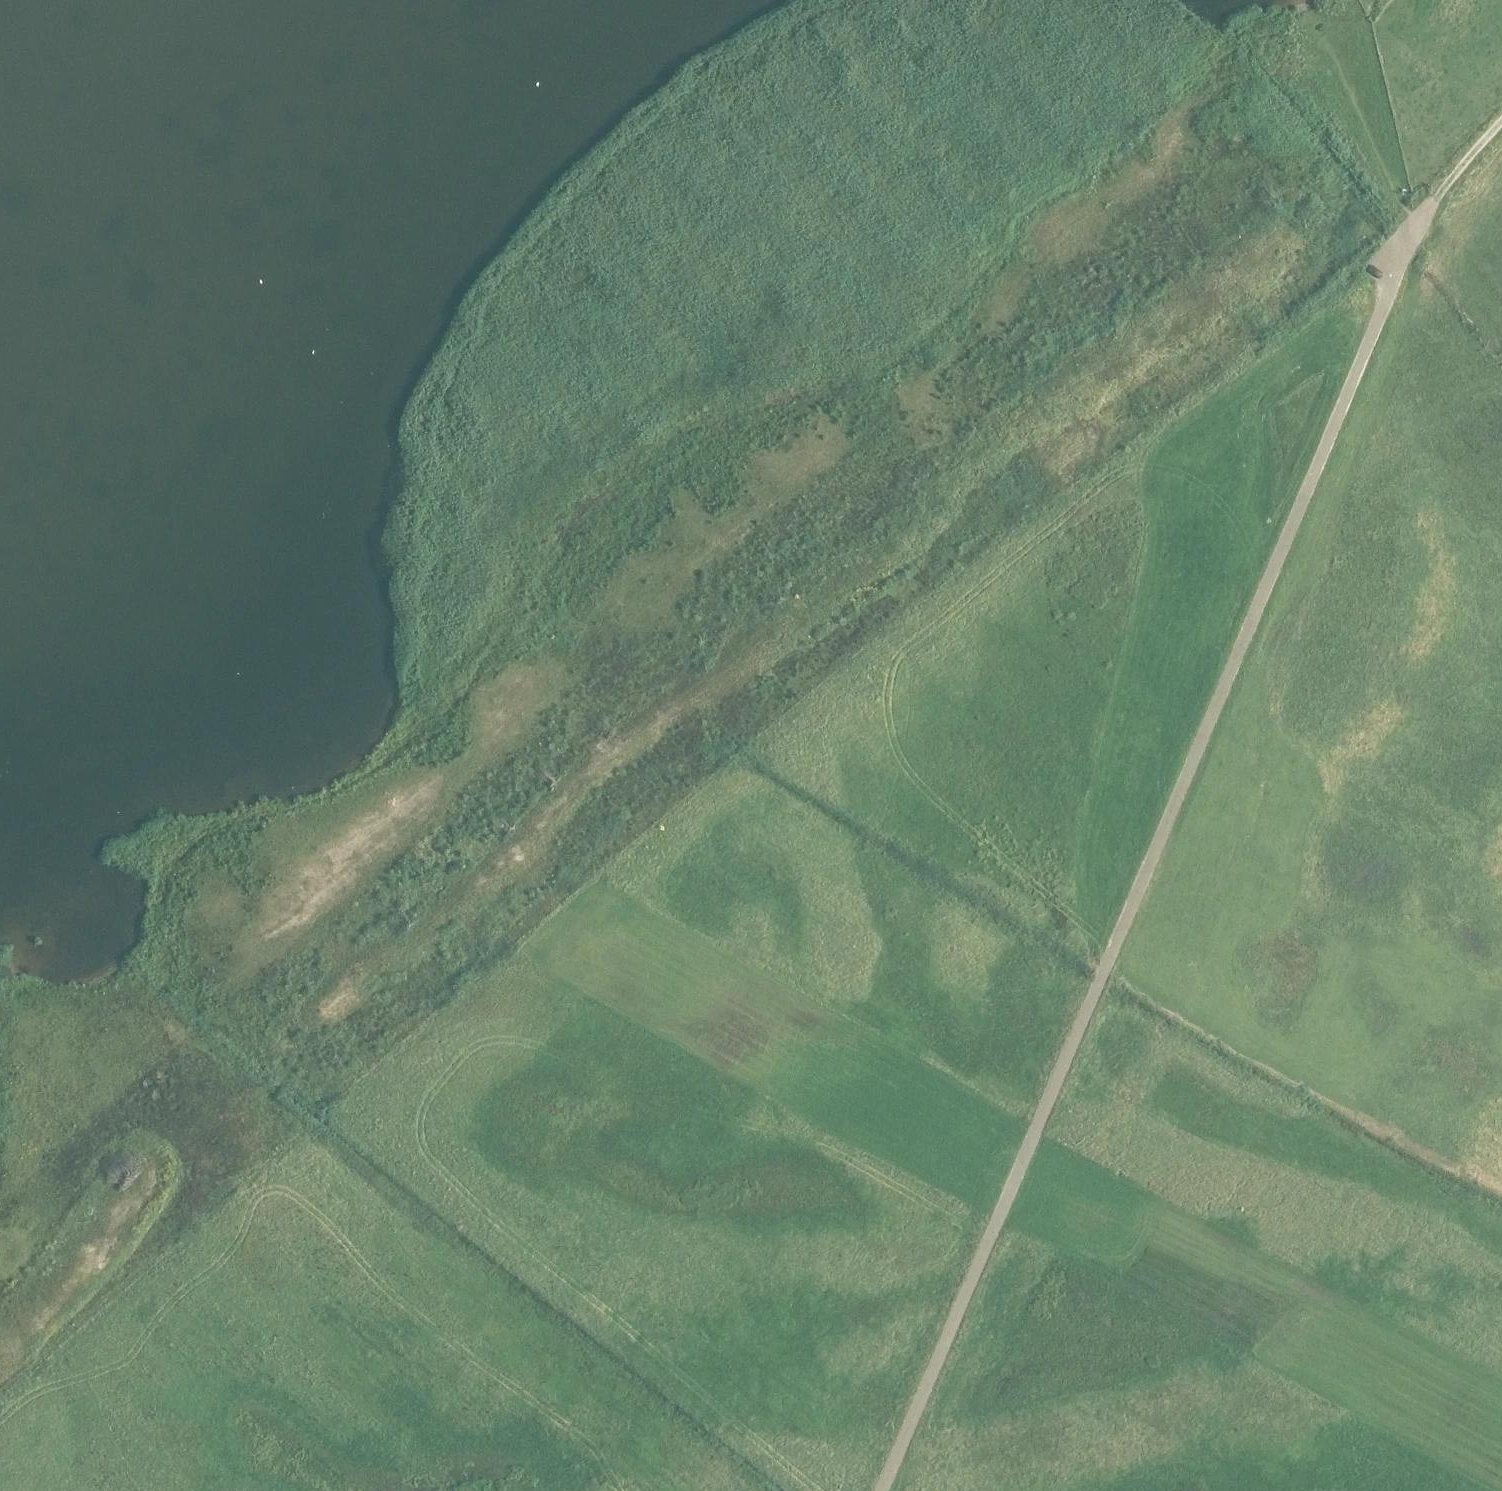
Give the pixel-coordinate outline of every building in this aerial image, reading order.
[(903,1466),(909,1477),(922,1470),(916,1459),(903,1466)]
